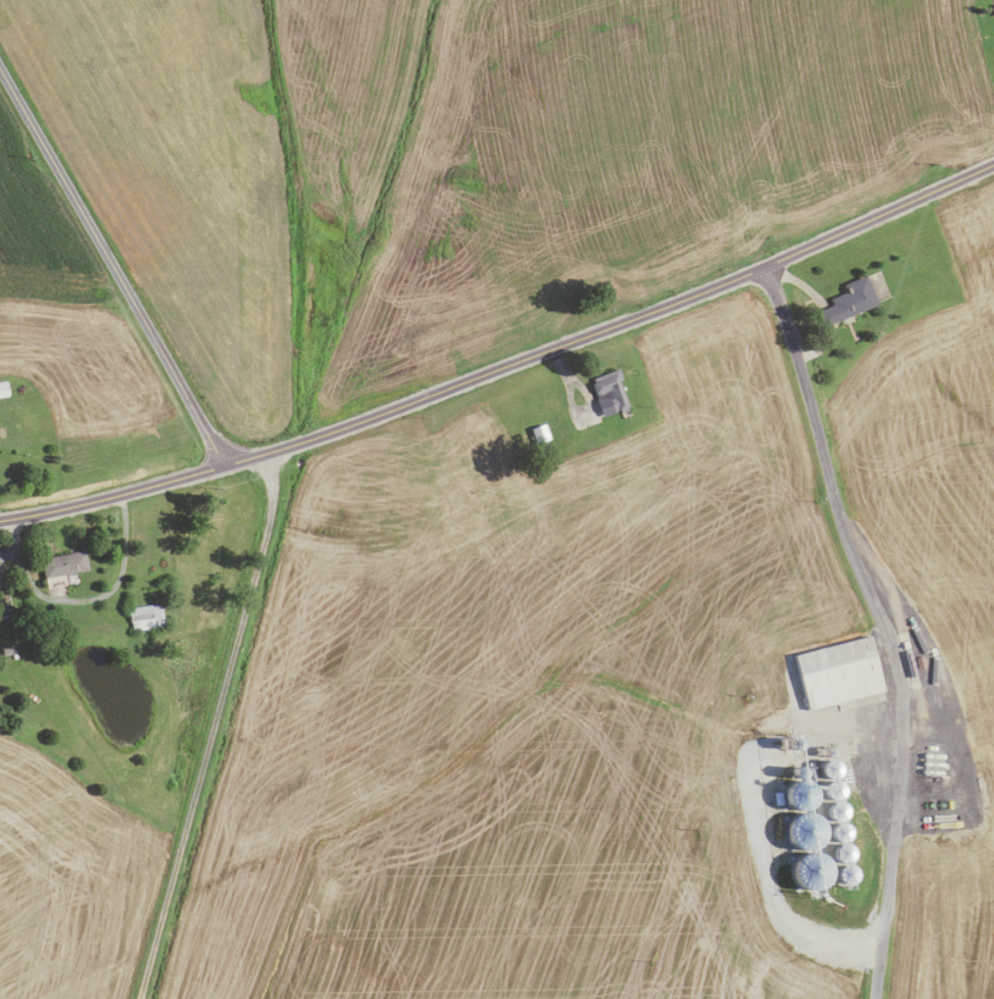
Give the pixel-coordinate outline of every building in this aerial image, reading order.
[(823,328),(816,313),(831,307),(828,300),(846,292),(843,285),(865,276),(877,305),(823,328)] [(602,416),(596,400),(598,399),(591,383),(594,382),(592,378),(617,368),(621,379),(617,380),(628,407),(626,408),(627,411),(620,414),(618,409),(602,416)] [(8,396),(0,397),(0,383),(6,382),(8,396)] [(523,447),(518,432),(543,424),(548,438),(523,447)] [(44,579),(40,559),(84,550),(88,570),(44,579)] [(13,613),(0,616),(0,606),(2,606),(2,603),(8,602),(8,605),(11,604),(13,613)] [(133,632),(129,609),(160,604),(164,627),(133,632)] [(808,711),(793,657),(868,637),(883,692),(808,711)] [(9,647),(10,654),(1,656),(0,649),(9,647)] [(820,770),(821,765),(824,761),(828,759),(832,759),(836,760),(839,763),(840,766),(840,771),(838,776),(834,779),(829,780),(825,778),(821,775),(820,770)] [(822,791),(823,786),(826,782),(831,780),(834,780),(838,781),(841,784),(843,788),(843,793),(841,797),(837,800),(832,801),(827,799),(824,796),(822,791)] [(826,812),(827,807),(830,803),(835,801),(839,801),(842,802),(845,805),(847,809),(847,814),(845,818),(841,821),(836,822),(831,820),(828,817),(826,812)] [(828,833),(829,828),(832,824),(836,822),(840,822),(844,824),(847,826),(848,830),(848,835),(846,839),(842,842),(837,843),(833,841),(829,838),(828,833)] [(831,854),(832,849),(835,845),(839,843),(843,843),(847,844),(850,847),(851,851),(851,856),(849,860),(845,863),(840,864),(836,862),(832,859),(831,854)] [(835,877),(835,872),(838,868),(843,865),(847,865),(851,867),(853,870),(855,873),(855,878),(853,882),(849,885),(844,886),(840,885),(836,881),(835,877)]
